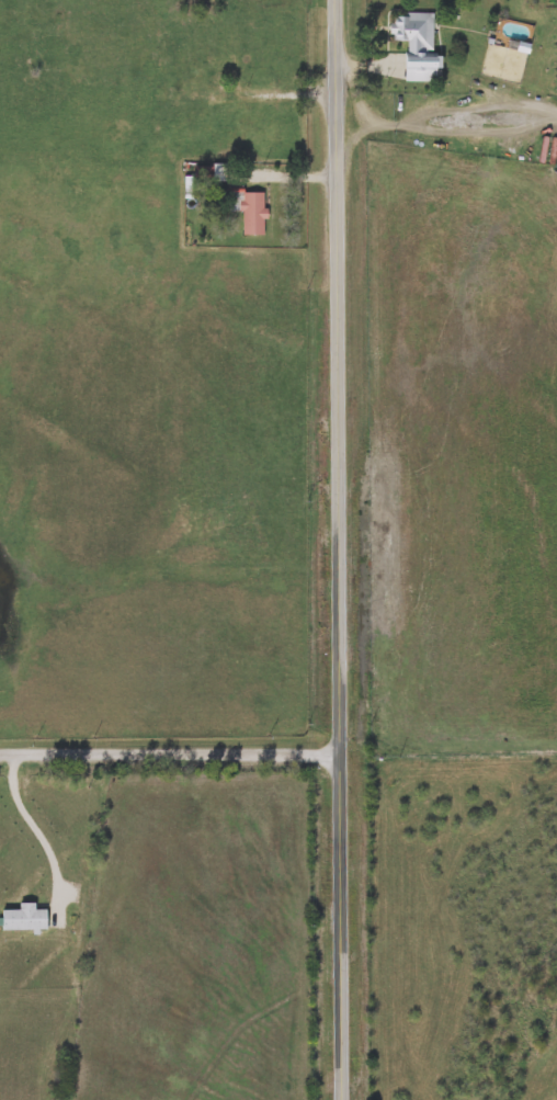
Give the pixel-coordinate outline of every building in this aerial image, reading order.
[(433,13),(433,69),(405,69),(406,39),(393,39),(394,13),(433,13)] [(240,234),(240,192),(264,192),(264,234),(240,234)]
